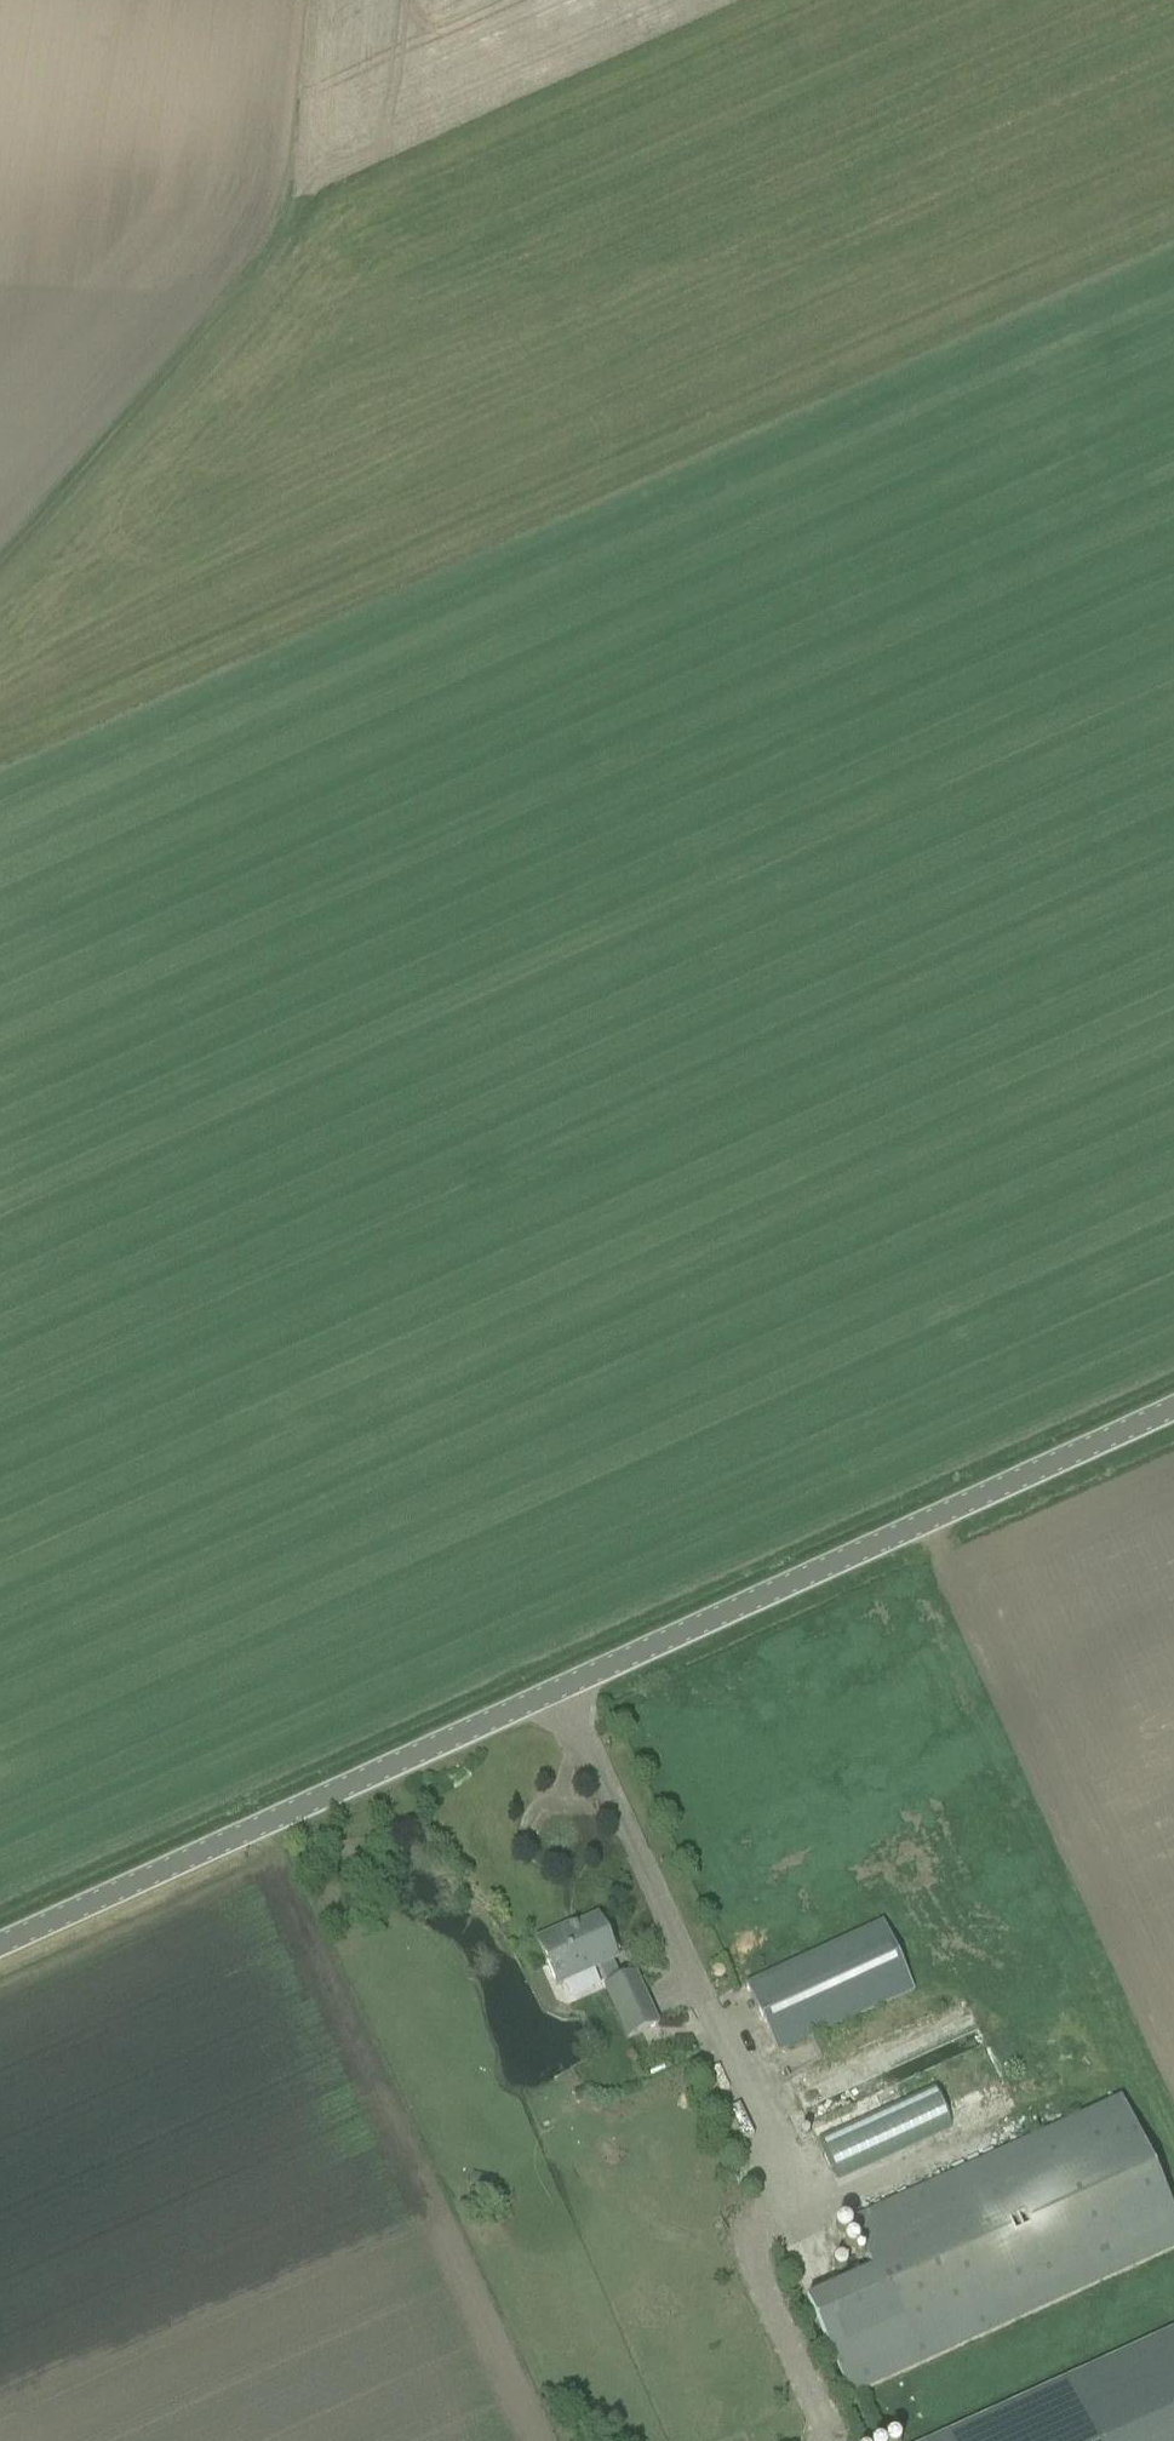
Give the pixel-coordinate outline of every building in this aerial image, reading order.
[(616,1945),(612,1943),(609,1944),(598,1920),(577,1930),(578,1932),(570,1936),(568,1930),(537,1944),(558,1990),(600,1971),(608,1989),(607,1990),(630,2041),(659,2028),(636,1977),(622,1983),(613,1965),(618,1963),(616,1960),(619,1959),(620,1955),(616,1945)] [(747,1987),(757,2009),(778,2054),(914,1992),(883,1924),(747,1987)] [(855,2222),(879,2272),(813,2302),(857,2397),(1173,2251),(1173,2219),(1119,2100),(855,2222)] [(931,2440),(1173,2440),(1173,2330),(931,2440)]
